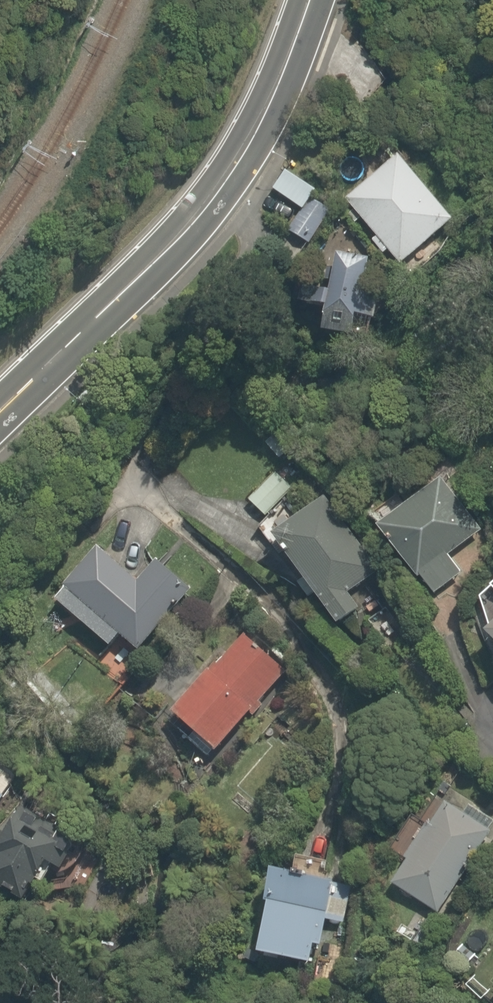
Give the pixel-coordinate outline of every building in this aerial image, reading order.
[(442,222),(389,159),(344,197),(396,260),(442,222)] [(319,220),(299,207),(312,188),(284,168),(261,201),(265,205),(256,218),(280,235),(282,231),(302,245),(319,220)] [(360,257),(331,246),(305,315),(335,326),(360,257)] [(271,472),(244,500),(261,516),(288,488),(271,472)] [(442,557),(476,530),(431,472),(365,523),(423,599),(455,574),(442,557)] [(333,529),(310,493),(259,526),(324,625),(350,608),(339,591),(371,570),(341,524),(333,529)] [(157,602),(171,587),(143,560),(125,580),(91,548),(47,595),(98,643),(107,633),(126,651),(165,609),(157,602)] [(468,630),(492,661),(492,609),(468,630)] [(249,635),(246,639),(235,628),(157,707),(200,750),(241,709),(249,717),(258,708),(252,701),(280,673),(277,669),(280,666),(249,635)] [(436,798),(379,875),(427,910),(484,833),(436,798)] [(6,893),(26,861),(42,870),(60,838),(1,803),(0,804),(0,890),(6,893)] [(350,885),(326,880),(254,865),(237,949),(299,962),(303,944),(313,946),(318,919),(342,924),(350,885)]
